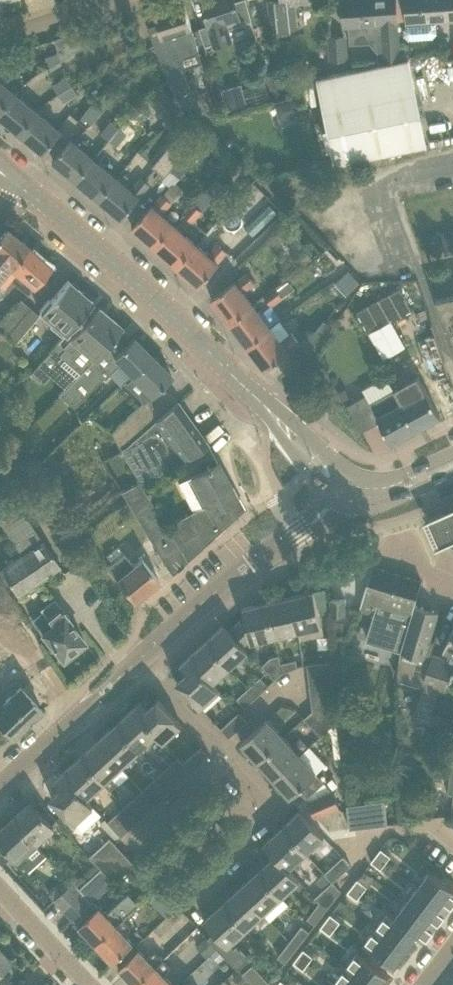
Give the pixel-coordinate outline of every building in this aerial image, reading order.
[(209,25),(199,28),(207,55),(218,52),(215,40),(229,36),(224,21),(239,16),(234,0),(202,0),(209,25)] [(271,30),(296,27),(294,2),(314,0),(268,0),(271,30)] [(343,27),(368,25),(368,30),(378,42),(382,42),(384,60),(400,59),(395,0),(341,0),(343,27)] [(437,20),(452,19),(452,0),(405,0),(406,23),(407,22),(408,25),(404,29),(405,35),(408,39),(434,37),(438,33),(437,20)] [(181,69),(177,56),(198,49),(191,28),(184,5),(154,15),(160,34),(161,37),(152,39),(160,58),(164,66),(174,92),(177,100),(191,94),(181,69)] [(61,60),(83,47),(78,31),(54,39),(58,52),(61,60)] [(291,63),(289,40),(275,41),(277,64),(291,63)] [(330,44),(331,59),(346,58),(345,43),(330,44)] [(58,52),(44,56),(48,67),(61,60),(58,52)] [(335,164),(407,149),(426,144),(409,58),(317,77),(335,164)] [(10,68),(3,62),(0,65),(0,80),(10,68)] [(57,94),(72,84),(67,75),(51,85),(57,94)] [(15,93),(0,81),(0,111),(15,93)] [(226,105),(246,103),(243,83),(224,85),(226,105)] [(72,84),(57,94),(62,103),(78,93),(72,84)] [(150,92),(146,96),(146,97),(168,123),(182,111),(171,99),(159,84),(159,85),(150,92)] [(15,93),(0,111),(0,116),(20,133),(38,112),(15,93)] [(277,105),(280,117),(298,112),(295,99),(277,105)] [(93,101),(79,117),(81,118),(89,125),(103,109),(93,101)] [(137,107),(128,116),(135,122),(143,112),(137,106),(137,107)] [(61,131),(38,112),(20,133),(43,152),(61,131)] [(111,120),(100,134),(108,140),(119,127),(111,120)] [(127,134),(119,127),(108,140),(108,141),(116,147),(127,134)] [(70,139),(65,145),(52,160),(75,179),(93,158),(85,152),(70,139)] [(165,175),(170,168),(184,152),(171,142),(153,164),(165,175)] [(216,155),(212,159),(212,165),(217,169),(223,169),(227,164),(226,158),(222,154),(216,155)] [(98,198),(116,177),(93,158),(75,179),(98,198)] [(170,168),(165,175),(162,178),(171,185),(167,189),(176,197),(184,187),(177,181),(180,176),(170,168)] [(131,190),(116,177),(98,198),(121,218),(139,197),(139,196),(149,184),(141,177),(131,190)] [(205,187),(183,212),(184,213),(193,221),(215,196),(205,187)] [(151,204),(145,212),(132,227),(154,246),(174,224),(161,213),(171,202),(162,194),(152,205),(151,204)] [(174,224),(154,246),(176,266),(196,244),(174,224)] [(0,234),(0,280),(28,247),(6,227),(0,234)] [(452,253),(452,229),(427,230),(428,254),(452,253)] [(295,231),(287,237),(297,249),(305,243),(295,231)] [(208,254),(196,244),(176,266),(199,285),(218,263),(217,262),(227,251),(218,243),(208,254)] [(0,280),(0,297),(2,296),(3,292),(5,289),(11,282),(26,295),(51,266),(28,247),(0,280)] [(349,270),(336,283),(347,294),(361,281),(349,270)] [(234,280),(227,286),(211,298),(229,322),(252,304),(243,291),(254,282),(247,273),(235,281),(234,280)] [(273,287),(281,296),(293,287),(286,277),(273,287)] [(67,280),(50,300),(48,299),(39,310),(52,321),(51,324),(61,333),(64,332),(65,333),(93,302),(67,280)] [(281,296),(273,287),(263,294),(271,304),(281,296)] [(400,287),(357,310),(368,332),(369,332),(383,357),(405,345),(391,320),(412,309),(400,287)] [(28,307),(19,299),(0,321),(0,331),(4,334),(28,307)] [(252,304),(229,322),(247,345),(270,328),(252,304)] [(70,338),(71,339),(64,347),(69,351),(66,359),(68,363),(79,373),(114,336),(122,327),(97,305),(79,326),(79,327),(70,338)] [(28,307),(4,334),(13,342),(36,315),(28,307)] [(280,341),(270,328),(247,345),(265,369),(288,351),(287,350),(299,342),(292,332),(280,341)] [(433,331),(417,337),(431,378),(448,372),(434,331),(433,331)] [(114,336),(79,373),(58,395),(74,406),(102,377),(104,378),(120,363),(133,376),(152,356),(132,337),(124,345),(118,339),(114,336)] [(142,398),(143,399),(110,432),(120,449),(177,401),(161,386),(171,376),(152,356),(133,376),(148,391),(142,398)] [(401,403),(415,429),(440,416),(425,389),(424,390),(417,377),(405,383),(412,396),(401,403)] [(394,390),(369,403),(377,416),(376,416),(378,420),(391,443),(415,429),(401,403),(394,390)] [(182,408),(177,401),(120,449),(139,482),(190,454),(208,445),(182,408)] [(178,483),(192,511),(206,505),(208,510),(232,497),(235,496),(217,462),(178,483)] [(165,525),(139,482),(121,491),(169,570),(169,571),(184,557),(238,509),(232,497),(208,510),(206,505),(192,511),(165,525)] [(42,540),(15,499),(0,509),(0,523),(21,555),(0,569),(17,594),(49,572),(54,579),(62,573),(58,566),(59,565),(42,540)] [(427,519),(428,520),(436,536),(447,541),(448,542),(452,540),(452,507),(427,519)] [(122,554),(121,554),(106,567),(133,601),(159,580),(141,559),(132,566),(122,554)] [(366,585),(359,608),(374,613),(376,613),(368,640),(400,649),(401,650),(409,623),(414,604),(420,586),(421,581),(400,574),(378,568),(372,566),(366,585)] [(289,596),(298,631),(300,640),(323,634),(313,590),(289,596)] [(298,631),(289,596),(265,602),(274,637),(298,631)] [(40,608),(43,612),(32,620),(62,658),(84,641),(69,622),(71,620),(53,597),(40,608)] [(345,614),(345,598),(329,598),(329,614),(345,614)] [(274,637),(265,602),(242,607),(244,616),(229,630),(245,647),(249,643),(274,637)] [(400,650),(397,673),(397,680),(399,679),(423,687),(413,719),(429,724),(439,691),(431,688),(433,681),(423,678),(434,642),(425,639),(428,629),(434,610),(414,604),(409,623),(401,650),(400,649),(400,650)] [(224,624),(205,641),(229,667),(248,650),(245,647),(229,630),(224,624)] [(423,678),(433,681),(431,688),(439,691),(445,692),(452,666),(452,625),(444,647),(443,649),(442,650),(444,651),(449,653),(446,658),(432,653),(423,678)] [(205,641),(189,656),(212,682),(229,667),(205,641)] [(212,682),(189,656),(180,664),(187,671),(177,681),(200,707),(215,693),(218,689),(212,683),(212,682)] [(283,673),(281,664),(279,656),(269,659),(261,666),(274,681),(283,673)] [(298,667),(296,660),(281,664),(283,673),(298,667)] [(331,661),(327,662),(307,664),(308,675),(333,672),(331,661)] [(334,683),(333,672),(308,675),(309,686),(334,683)] [(260,677),(248,688),(256,696),(268,686),(260,677)] [(335,695),(334,683),(309,686),(311,697),(335,695)] [(4,701),(0,697),(0,723),(12,736),(13,737),(41,710),(20,686),(4,701)] [(256,696),(248,688),(237,698),(245,707),(256,696)] [(335,695),(311,697),(312,711),(338,719),(335,695)] [(163,741),(166,738),(181,724),(157,698),(147,708),(140,701),(133,708),(157,734),(163,741)] [(133,708),(115,724),(139,750),(157,734),(133,708)] [(338,719),(312,711),(304,717),(320,735),(338,719)] [(239,712),(235,715),(221,728),(229,737),(247,721),(239,712)] [(283,736),(280,733),(267,718),(241,742),(257,760),(283,736)] [(139,750),(115,724),(97,740),(121,767),(139,750)] [(283,736),(257,760),(273,778),(299,754),(283,736)] [(121,767),(97,740),(80,756),(104,782),(110,789),(118,782),(112,775),(121,767)] [(201,746),(186,760),(183,763),(191,772),(209,755),(201,746)] [(324,781),(299,754),(273,778),(290,796),(298,789),(306,798),(324,781)] [(80,756),(62,772),(86,798),(104,782),(80,756)] [(191,772),(183,763),(178,757),(160,774),(174,788),(191,772)] [(92,805),(86,798),(62,772),(54,780),(61,787),(51,796),(64,811),(74,822),(92,805)] [(174,788),(160,774),(143,790),(156,804),(174,788)] [(314,817),(339,806),(333,792),(324,781),(306,798),(308,802),(314,817)] [(156,804),(143,790),(125,806),(138,820),(156,804)] [(347,805),(350,829),(388,824),(385,800),(347,805)] [(30,801),(12,817),(35,843),(53,827),(43,816),(30,801)] [(138,820),(125,806),(108,822),(121,836),(138,820)] [(306,852),(309,849),(324,836),(300,810),(282,826),(306,852)] [(0,828),(0,840),(23,866),(45,854),(35,843),(12,817),(0,828)] [(306,852),(282,826),(264,843),(275,855),(281,862),(288,869),(295,862),(306,852)] [(133,862),(115,842),(110,837),(89,856),(95,862),(101,868),(113,882),(119,876),(128,868),(134,863),(133,862)] [(380,848),(376,855),(385,862),(390,855),(380,848)] [(257,862),(253,866),(281,896),(298,880),(288,869),(281,862),(275,855),(266,862),(265,863),(264,862),(261,859),(257,862)] [(376,855),(371,861),(380,868),(385,862),(376,855)] [(336,862),(328,869),(325,872),(333,881),(351,865),(348,862),(342,856),(336,862)] [(134,863),(128,868),(132,872),(139,873),(143,869),(136,861),(134,863)] [(281,896),(253,866),(245,873),(249,878),(239,887),(263,912),(281,896)] [(101,868),(77,890),(81,894),(63,909),(72,919),(87,905),(89,903),(93,900),(113,882),(101,868)] [(417,886),(447,909),(452,901),(452,888),(430,870),(417,886)] [(357,878),(352,885),(362,892),(367,886),(357,878)] [(341,890),(333,881),(314,898),(319,903),(326,910),(341,890)] [(72,884),(69,886),(55,900),(63,909),(81,894),(77,890),(72,884)] [(160,885),(157,888),(149,895),(149,896),(168,916),(179,906),(160,885)] [(352,885),(347,891),(357,899),(362,892),(352,885)] [(417,886),(405,901),(435,924),(447,909),(417,886)] [(263,912),(239,887),(230,896),(226,891),(218,898),(246,929),(263,912)] [(107,914),(93,900),(89,903),(87,905),(72,919),(95,944),(123,919),(128,915),(140,904),(130,892),(107,914)] [(214,910),(204,919),(206,922),(215,931),(207,938),(215,947),(216,947),(224,956),(237,970),(249,959),(236,946),(233,949),(229,944),(246,929),(218,898),(210,905),(214,910)] [(394,916),(393,917),(416,935),(423,940),(435,924),(405,901),(400,908),(394,916)] [(326,910),(319,903),(308,917),(315,923),(326,910)] [(387,910),(375,927),(405,949),(416,935),(393,917),(394,916),(387,910)] [(330,914),(325,920),(335,927),(340,921),(330,914)] [(123,919),(95,944),(112,962),(127,948),(133,943),(125,934),(131,928),(123,919)] [(325,920),(320,926),(330,934),(335,927),(325,920)] [(289,940),(297,946),(309,931),(301,925),(289,940)] [(375,927),(363,943),(393,965),(405,949),(375,927)] [(215,947),(207,938),(205,935),(196,943),(207,954),(215,947)] [(297,946),(289,940),(277,955),(285,962),(297,946)] [(224,956),(216,947),(210,953),(217,962),(224,956)] [(132,954),(118,968),(135,984),(136,984),(163,960),(155,951),(148,958),(138,948),(132,954)] [(4,970),(0,967),(3,965),(9,959),(0,949),(0,974),(4,970)] [(303,949),(298,955),(308,962),(313,956),(303,949)] [(345,966),(369,984),(378,984),(387,973),(357,950),(345,966)] [(298,955),(293,961),(303,969),(308,962),(298,955)] [(9,959),(3,965),(10,972),(16,967),(9,959)] [(136,984),(172,984),(173,984),(163,975),(171,968),(163,960),(136,984)] [(268,982),(252,964),(242,973),(253,984),(265,984),(268,982)] [(332,983),(336,984),(369,984),(345,966),(332,983)] [(235,977),(242,984),(244,984),(248,981),(240,972),(235,977)]
